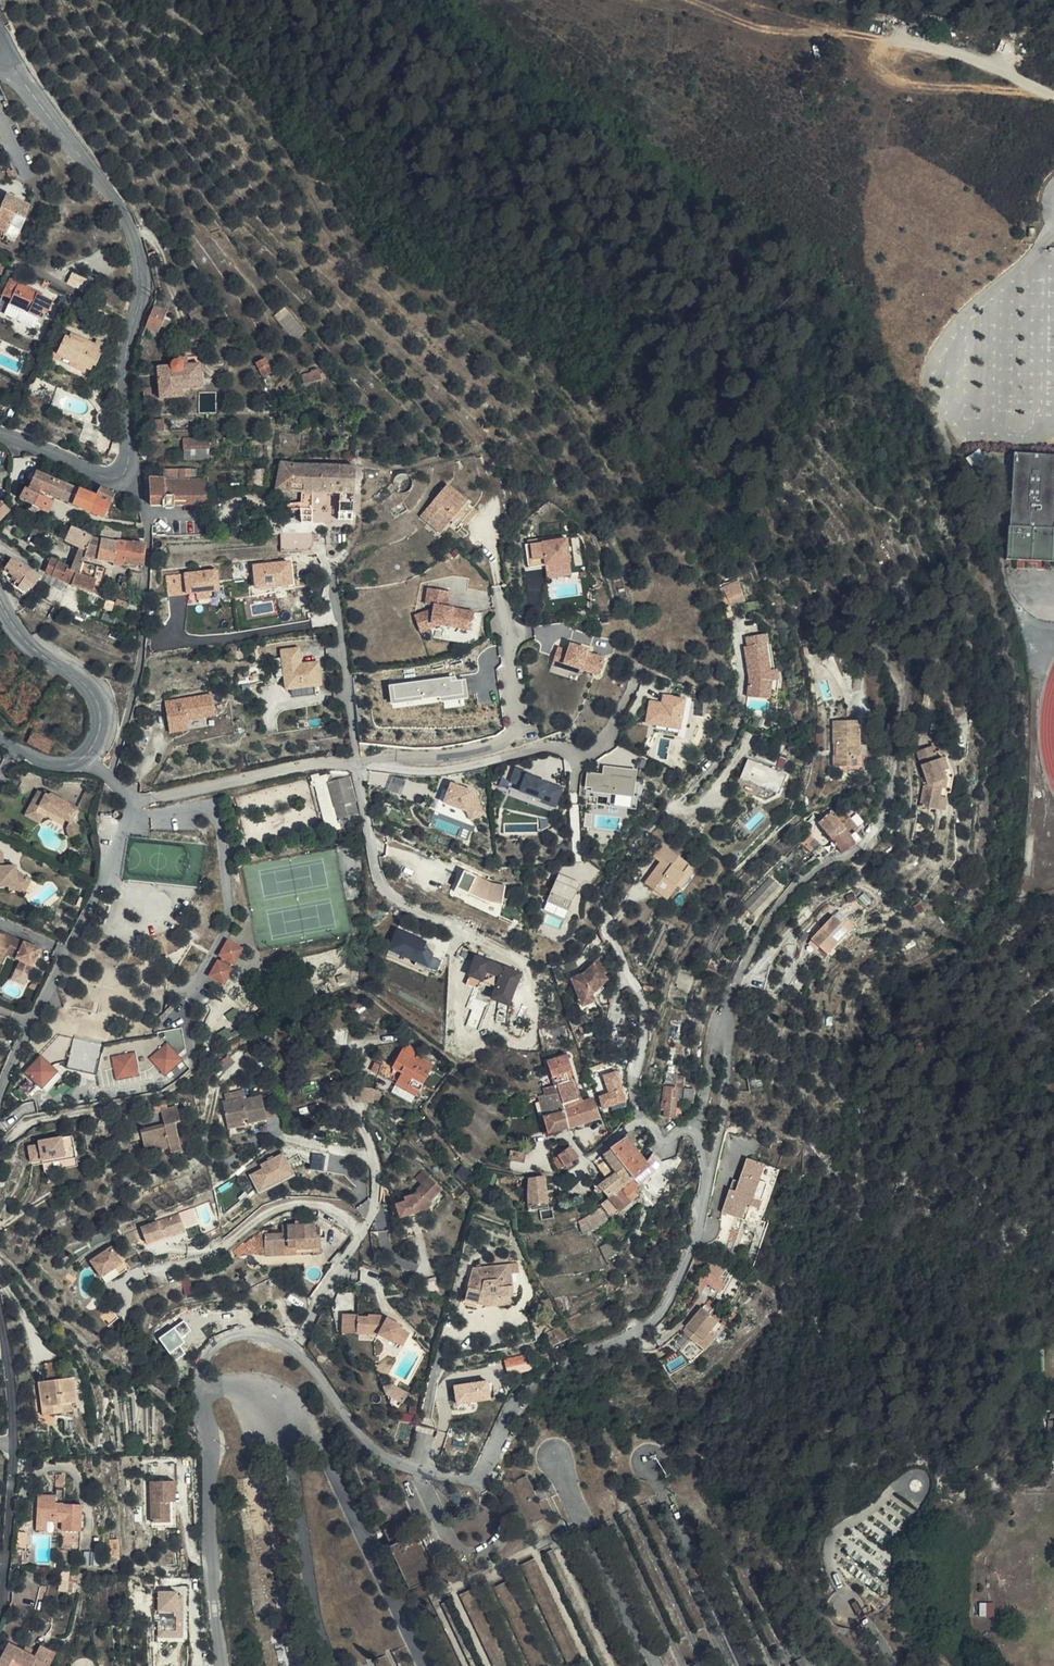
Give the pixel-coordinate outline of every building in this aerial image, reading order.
[(16,176),(13,170),(5,171),(9,181),(13,182),(14,177),(16,176)] [(29,206),(6,194),(6,195),(0,208),(0,231),(7,234),(17,239),(20,232),(25,220),(29,206)] [(81,289),(85,281),(73,274),(69,283),(81,289)] [(8,304),(19,310),(38,319),(43,309),(48,311),(52,302),(28,290),(30,288),(19,282),(18,285),(9,280),(2,296),(10,300),(8,304)] [(149,308),(142,326),(158,332),(166,311),(150,305),(149,308)] [(201,319),(196,309),(187,313),(192,323),(201,319)] [(38,319),(19,310),(14,320),(34,329),(38,319)] [(50,358),(85,375),(88,370),(96,374),(98,369),(95,367),(105,345),(96,341),(94,345),(70,333),(68,338),(65,336),(58,352),(53,350),(50,358)] [(181,364),(187,364),(186,356),(177,356),(177,359),(178,358),(179,359),(180,360),(181,361),(181,362),(181,364)] [(200,363),(187,364),(181,364),(181,362),(181,361),(180,360),(179,359),(178,358),(177,359),(176,358),(175,359),(173,359),(173,360),(172,361),(171,362),(171,363),(171,364),(171,365),(156,366),(158,389),(180,387),(201,386),(200,363)] [(273,376),(265,361),(254,365),(262,380),(273,376)] [(88,370),(85,375),(93,379),(96,374),(88,370)] [(181,397),(180,387),(158,389),(159,399),(181,397)] [(151,399),(150,389),(141,389),(142,400),(151,399)] [(164,431),(163,419),(156,419),(156,432),(164,431)] [(183,439),(184,449),(209,448),(209,438),(183,439)] [(184,449),(185,462),(210,461),(209,448),(184,449)] [(1009,513),(1008,527),(1007,527),(1005,560),(1053,562),(1053,529),(1047,529),(1052,455),(1012,454),(1009,513)] [(279,461),(274,491),(299,491),(299,503),(299,511),(299,522),(310,522),(310,509),(310,492),(315,493),(322,493),(338,494),(337,513),(351,514),(354,465),(296,463),(279,461)] [(163,476),(167,476),(189,476),(189,468),(162,469),(163,476)] [(44,492),(50,476),(37,471),(33,469),(30,474),(34,476),(30,486),(44,492)] [(60,500),(67,483),(50,476),(44,492),(60,500)] [(149,506),(204,505),(204,491),(204,478),(168,479),(167,476),(163,476),(147,476),(149,506)] [(440,533),(469,499),(448,482),(420,516),(440,533)] [(87,511),(94,495),(67,483),(60,500),(75,506),(87,511)] [(100,487),(96,495),(110,503),(111,501),(114,495),(100,487)] [(26,488),(21,500),(30,505),(27,511),(36,515),(38,510),(47,514),(48,513),(53,502),(26,488)] [(110,503),(96,495),(94,495),(87,511),(104,518),(110,503)] [(9,510),(0,503),(0,520),(9,510)] [(76,529),(85,533),(87,528),(78,524),(76,529)] [(122,527),(101,524),(100,536),(103,537),(118,539),(121,539),(121,538),(122,527)] [(36,526),(32,532),(30,534),(36,537),(41,529),(36,526)] [(76,529),(72,527),(67,538),(64,537),(62,539),(81,549),(87,551),(92,537),(85,533),(76,529)] [(314,543),(313,534),(299,534),(280,534),(281,551),(311,551),(314,543)] [(565,535),(540,539),(543,562),(568,558),(565,535)] [(98,561),(102,541),(99,540),(99,538),(92,537),(87,551),(85,559),(98,561)] [(543,562),(540,539),(523,542),(527,565),(543,562)] [(103,562),(113,564),(117,543),(102,541),(98,561),(99,561),(103,562)] [(142,567),(144,544),(118,541),(117,543),(113,564),(135,567),(135,565),(142,567)] [(84,564),(85,559),(87,551),(81,549),(71,571),(80,574),(84,564)] [(46,572),(53,577),(59,562),(51,558),(46,572)] [(293,560),(252,563),(254,588),(295,585),(293,560)] [(103,562),(99,561),(98,566),(95,579),(80,574),(71,571),(68,569),(69,567),(59,562),(53,577),(72,586),(92,593),(94,586),(102,588),(106,569),(101,567),(103,562)] [(3,575),(21,586),(23,583),(13,576),(20,565),(12,562),(11,564),(3,575)] [(95,579),(98,566),(84,564),(80,574),(95,579)] [(13,576),(23,583),(31,571),(22,565),(20,565),(13,576)] [(221,595),(219,568),(167,573),(168,595),(197,593),(198,597),(221,595)] [(32,589),(40,577),(31,571),(23,583),(32,589)] [(121,587),(126,588),(128,578),(119,576),(117,587),(121,587)] [(425,601),(433,602),(448,605),(450,589),(428,585),(425,601)] [(865,600),(861,587),(849,591),(853,603),(865,600)] [(738,588),(723,594),(727,604),(742,598),(738,588)] [(91,603),(93,597),(87,595),(84,602),(88,604),(89,603),(91,603)] [(78,612),(81,602),(69,597),(65,607),(78,612)] [(360,613),(358,597),(344,599),(345,615),(360,613)] [(742,598),(727,604),(729,611),(744,606),(742,598)] [(448,605),(433,602),(432,607),(413,614),(419,631),(439,623),(448,625),(449,621),(471,624),(473,610),(448,605)] [(767,647),(765,638),(744,643),(745,651),(743,652),(747,683),(745,698),(763,699),(765,686),(769,685),(764,648),(767,647)] [(557,644),(552,657),(580,667),(597,673),(603,656),(586,650),(587,647),(570,641),(567,648),(557,644)] [(767,647),(764,648),(769,685),(765,686),(763,699),(745,698),(745,702),(773,705),(776,678),(770,646),(767,647)] [(8,648),(0,655),(0,656),(11,669),(20,662),(8,648)] [(282,650),(285,667),(304,664),(301,648),(282,650)] [(580,667),(552,657),(551,662),(578,672),(580,667)] [(304,664),(285,667),(288,691),(325,685),(321,661),(304,664)] [(451,675),(393,682),(395,697),(440,692),(441,695),(463,693),(462,678),(451,679),(451,675)] [(395,697),(393,682),(389,683),(392,706),(469,696),(466,677),(462,678),(463,693),(441,695),(440,692),(395,697)] [(685,696),(668,693),(666,701),(683,704),(685,696)] [(216,716),(213,694),(165,701),(169,734),(188,731),(187,720),(216,716)] [(683,704),(650,698),(646,720),(657,722),(679,726),(683,704)] [(855,721),(855,718),(848,718),(848,721),(832,721),(832,745),(835,745),(835,756),(833,756),(833,767),(857,767),(857,756),(859,756),(859,745),(857,745),(857,721),(855,721)] [(679,726),(657,722),(656,727),(679,731),(679,726)] [(55,743),(34,732),(29,743),(49,754),(55,743)] [(928,762),(920,765),(924,777),(927,784),(923,786),(919,807),(934,810),(939,789),(943,790),(945,778),(942,777),(940,771),(945,769),(941,758),(939,750),(934,752),(932,747),(924,750),(928,762)] [(924,750),(916,752),(920,765),(928,762),(924,750)] [(945,757),(941,758),(945,769),(940,771),(942,777),(945,778),(943,790),(939,789),(934,810),(941,811),(945,793),(948,794),(952,776),(945,757)] [(603,763),(602,772),(610,773),(611,766),(633,768),(629,806),(608,803),(608,806),(636,809),(639,779),(635,778),(636,766),(603,763)] [(749,763),(748,765),(766,773),(767,770),(749,763)] [(748,765),(741,786),(759,792),(779,800),(787,780),(766,773),(748,765)] [(587,770),(585,785),(589,785),(588,794),(599,795),(599,793),(609,795),(608,803),(629,806),(633,768),(611,766),(610,773),(602,772),(587,770)] [(527,770),(515,767),(510,780),(522,784),(519,789),(542,797),(541,800),(555,805),(562,786),(526,773),(527,770)] [(349,775),(329,780),(335,804),(339,803),(343,818),(359,814),(349,775)] [(335,804),(329,780),(323,782),(334,821),(343,818),(339,803),(335,804)] [(522,784),(510,780),(507,788),(541,800),(542,797),(519,789),(522,784)] [(484,812),(474,790),(451,781),(449,786),(443,801),(467,809),(470,818),(484,812)] [(449,786),(443,784),(434,809),(465,820),(470,818),(467,809),(443,801),(449,786)] [(741,786),(736,797),(754,804),(759,792),(741,786)] [(32,790),(24,809),(38,815),(40,810),(63,820),(61,825),(64,835),(76,832),(73,822),(68,820),(74,806),(46,793),(45,795),(32,790)] [(38,815),(24,809),(21,816),(35,822),(38,815)] [(40,810),(38,815),(61,825),(63,820),(40,810)] [(817,823),(830,839),(843,828),(837,821),(830,812),(817,823)] [(848,835),(852,831),(856,827),(846,814),(837,821),(843,828),(848,835)] [(837,849),(841,853),(859,840),(852,831),(848,835),(843,828),(830,839),(837,849)] [(794,841),(803,849),(806,845),(797,838),(794,841)] [(788,848),(797,858),(803,849),(794,841),(788,848)] [(640,888),(659,904),(682,867),(660,851),(651,862),(657,867),(640,888)] [(4,861),(0,861),(0,889),(7,888),(15,888),(27,894),(33,883),(14,873),(14,867),(4,868),(4,861)] [(682,867),(659,904),(662,906),(672,893),(674,894),(690,874),(682,867)] [(458,871),(448,898),(500,918),(502,906),(488,903),(468,896),(467,900),(453,895),(462,873),(458,871)] [(581,881),(559,871),(552,888),(574,898),(581,881)] [(491,884),(462,873),(453,895),(467,900),(468,896),(488,903),(502,906),(505,886),(491,884)] [(765,906),(782,886),(768,874),(741,900),(751,911),(760,902),(765,906)] [(25,898),(27,894),(15,888),(7,888),(7,894),(15,893),(25,898)] [(574,898),(552,888),(546,900),(568,910),(574,898)] [(841,958),(859,930),(839,917),(821,946),(841,958)] [(427,943),(398,930),(388,954),(399,959),(400,955),(417,962),(415,966),(426,970),(433,954),(424,950),(427,943)] [(1,935),(0,937),(0,940),(3,942),(0,949),(0,955),(12,961),(21,945),(1,935)] [(237,957),(243,943),(230,937),(224,952),(227,954),(233,956),(237,957)] [(40,955),(21,945),(12,961),(19,965),(15,973),(27,979),(40,955)] [(233,956),(227,954),(225,958),(223,958),(217,974),(233,981),(240,964),(231,961),(233,956)] [(519,974),(476,958),(466,985),(477,989),(479,983),(496,990),(493,999),(508,1005),(519,974)] [(721,976),(728,963),(722,960),(716,974),(721,976)] [(730,980),(739,963),(735,961),(727,979),(730,980)] [(565,983),(575,1005),(587,998),(602,981),(600,979),(603,975),(603,974),(603,973),(603,972),(603,971),(602,970),(594,962),(578,977),(565,983)] [(587,998),(575,1005),(578,1010),(590,1004),(587,998)] [(565,1036),(563,1026),(537,1030),(538,1036),(548,1035),(549,1042),(556,1041),(555,1038),(565,1036)] [(548,1035),(538,1036),(540,1047),(556,1048),(556,1041),(549,1042),(548,1035)] [(40,1057),(50,1068),(69,1063),(74,1041),(60,1037),(40,1057)] [(157,1084),(167,1074),(156,1062),(174,1046),(168,1039),(105,1049),(98,1074),(100,1091),(157,1084)] [(74,1041),(69,1063),(67,1069),(96,1077),(98,1074),(105,1049),(74,1041)] [(417,1059),(419,1057),(420,1055),(409,1042),(403,1051),(417,1059)] [(191,1062),(174,1046),(156,1062),(167,1074),(172,1079),(191,1062)] [(372,1071),(387,1080),(398,1080),(421,1092),(436,1066),(419,1057),(417,1059),(403,1051),(393,1068),(384,1063),(385,1060),(380,1056),(377,1060),(382,1063),(381,1065),(376,1063),(372,1071)] [(555,1088),(561,1106),(578,1100),(571,1080),(569,1081),(566,1073),(572,1071),(566,1054),(545,1061),(551,1078),(555,1076),(557,1084),(554,1085),(555,1088)] [(56,1074),(50,1068),(40,1057),(21,1075),(25,1081),(19,1086),(28,1096),(37,1087),(39,1090),(56,1074)] [(675,1101),(674,1103),(690,1106),(693,1092),(683,1089),(685,1078),(666,1073),(663,1086),(674,1089),(673,1101),(675,1101)] [(617,1111),(629,1106),(628,1100),(624,1101),(616,1074),(609,1077),(610,1080),(606,1081),(611,1095),(601,1098),(605,1109),(615,1105),(617,1111)] [(417,1097),(421,1092),(398,1080),(387,1080),(417,1097)] [(243,1092),(250,1091),(247,1081),(227,1085),(229,1094),(243,1091),(243,1092)] [(373,1089),(357,1086),(355,1099),(370,1103),(373,1089)] [(671,1119),(674,1103),(675,1101),(673,1101),(674,1089),(663,1086),(661,1086),(658,1103),(651,1102),(649,1116),(671,1119)] [(249,1114),(266,1111),(261,1088),(250,1091),(243,1092),(243,1091),(229,1094),(222,1095),(227,1118),(243,1114),(243,1112),(248,1111),(249,1114)] [(537,1093),(550,1134),(568,1128),(562,1110),(561,1106),(555,1088),(537,1093)] [(381,1091),(375,1089),(374,1100),(382,1101),(382,1096),(381,1091)] [(562,1110),(568,1128),(577,1125),(591,1120),(599,1117),(592,1101),(562,1110)] [(153,1107),(156,1121),(156,1125),(145,1128),(144,1124),(132,1126),(133,1135),(137,1157),(162,1151),(163,1156),(176,1153),(169,1123),(174,1122),(170,1104),(153,1107)] [(591,1120),(577,1125),(579,1130),(593,1125),(591,1120)] [(122,1138),(133,1135),(132,1126),(120,1129),(122,1138)] [(36,1142),(26,1144),(28,1161),(61,1157),(60,1149),(70,1147),(69,1135),(40,1138),(41,1142),(36,1142)] [(625,1139),(611,1149),(592,1162),(606,1179),(614,1188),(643,1163),(625,1139)] [(61,1157),(28,1161),(28,1165),(40,1164),(41,1172),(73,1169),(70,1147),(60,1149),(61,1157)] [(558,1157),(565,1169),(572,1166),(570,1162),(577,1157),(569,1147),(569,1148),(558,1157)] [(283,1151),(261,1163),(262,1167),(249,1174),(259,1192),(295,1173),(283,1151)] [(650,1153),(643,1163),(614,1188),(606,1179),(597,1186),(601,1191),(608,1199),(598,1206),(606,1216),(611,1212),(613,1215),(635,1196),(632,1192),(637,1188),(639,1191),(642,1189),(641,1188),(645,1185),(643,1182),(653,1174),(659,1161),(650,1153)] [(422,1175),(428,1170),(424,1167),(418,1172),(422,1175)] [(437,1179),(428,1170),(422,1175),(418,1172),(412,1179),(414,1181),(410,1184),(399,1189),(400,1193),(391,1197),(397,1212),(422,1201),(428,1195),(425,1193),(437,1179)] [(756,1193),(762,1177),(745,1171),(737,1193),(733,1203),(726,1200),(717,1224),(740,1233),(745,1219),(753,1222),(764,1196),(756,1193)] [(529,1209),(548,1208),(543,1177),(527,1179),(529,1209)] [(774,1182),(762,1177),(756,1193),(764,1196),(753,1222),(745,1219),(740,1233),(753,1238),(774,1182)] [(733,1203),(737,1193),(730,1191),(726,1200),(733,1203)] [(391,1214),(397,1212),(391,1197),(385,1200),(391,1214)] [(594,1232),(606,1223),(603,1219),(604,1217),(600,1213),(587,1223),(590,1228),(583,1231),(587,1236),(594,1232)] [(173,1230),(184,1227),(180,1214),(140,1226),(145,1242),(174,1233),(173,1230)] [(254,1248),(255,1263),(279,1260),(278,1257),(286,1256),(286,1259),(311,1255),(310,1242),(305,1242),(303,1233),(271,1237),(272,1246),(254,1248)] [(98,1272),(119,1258),(109,1243),(88,1257),(98,1272)] [(279,1260),(255,1263),(256,1268),(287,1264),(286,1259),(286,1256),(278,1257),(279,1260)] [(124,1266),(119,1258),(98,1272),(102,1280),(124,1266)] [(717,1280),(726,1269),(714,1259),(704,1269),(717,1280)] [(500,1263),(464,1263),(452,1294),(474,1301),(474,1295),(491,1295),(491,1301),(504,1301),(504,1270),(500,1271),(500,1263)] [(536,1322),(536,1302),(519,1303),(518,1312),(528,1312),(527,1322),(536,1322)] [(114,1315),(106,1304),(95,1312),(103,1324),(114,1315)] [(706,1305),(704,1309),(709,1313),(712,1309),(706,1305)] [(338,1326),(348,1326),(348,1322),(372,1322),(369,1326),(383,1337),(385,1335),(387,1331),(396,1337),(402,1327),(395,1322),(397,1319),(382,1308),(379,1311),(376,1310),(376,1306),(364,1306),(365,1309),(356,1308),(356,1306),(338,1306),(338,1326)] [(704,1309),(684,1332),(705,1350),(724,1326),(709,1313),(704,1309)] [(392,1341),(396,1337),(387,1331),(385,1335),(392,1341)] [(54,1378),(52,1361),(40,1364),(42,1379),(54,1378)] [(390,1387),(373,1374),(366,1384),(382,1396),(390,1387)] [(76,1406),(73,1380),(37,1385),(41,1419),(70,1415),(68,1407),(76,1406)] [(456,1403),(492,1399),(490,1380),(454,1383),(456,1403)] [(540,1500),(549,1496),(544,1484),(536,1488),(528,1473),(514,1481),(535,1521),(548,1515),(540,1500)] [(176,1479),(149,1480),(152,1521),(171,1519),(170,1501),(177,1500),(176,1479)] [(55,1509),(55,1505),(50,1505),(50,1500),(38,1500),(37,1525),(47,1526),(62,1527),(61,1555),(80,1557),(82,1511),(55,1509)] [(47,1534),(47,1526),(37,1525),(36,1534),(47,1534)] [(450,1585),(430,1542),(418,1548),(410,1532),(396,1538),(404,1555),(402,1557),(421,1599),(450,1585)] [(79,1584),(79,1576),(69,1575),(68,1584),(74,1585),(78,1585),(79,1584)] [(159,1638),(186,1637),(185,1589),(158,1590),(159,1638)] [(995,1635),(995,1621),(981,1621),(981,1634),(995,1635)] [(0,1646),(0,1665),(41,1665),(37,1663),(24,1656),(17,1652),(2,1643),(0,1646)] [(20,1647),(17,1652),(24,1656),(28,1651),(20,1647)] [(41,1665),(43,1665),(49,1657),(43,1654),(37,1663),(41,1665)]
